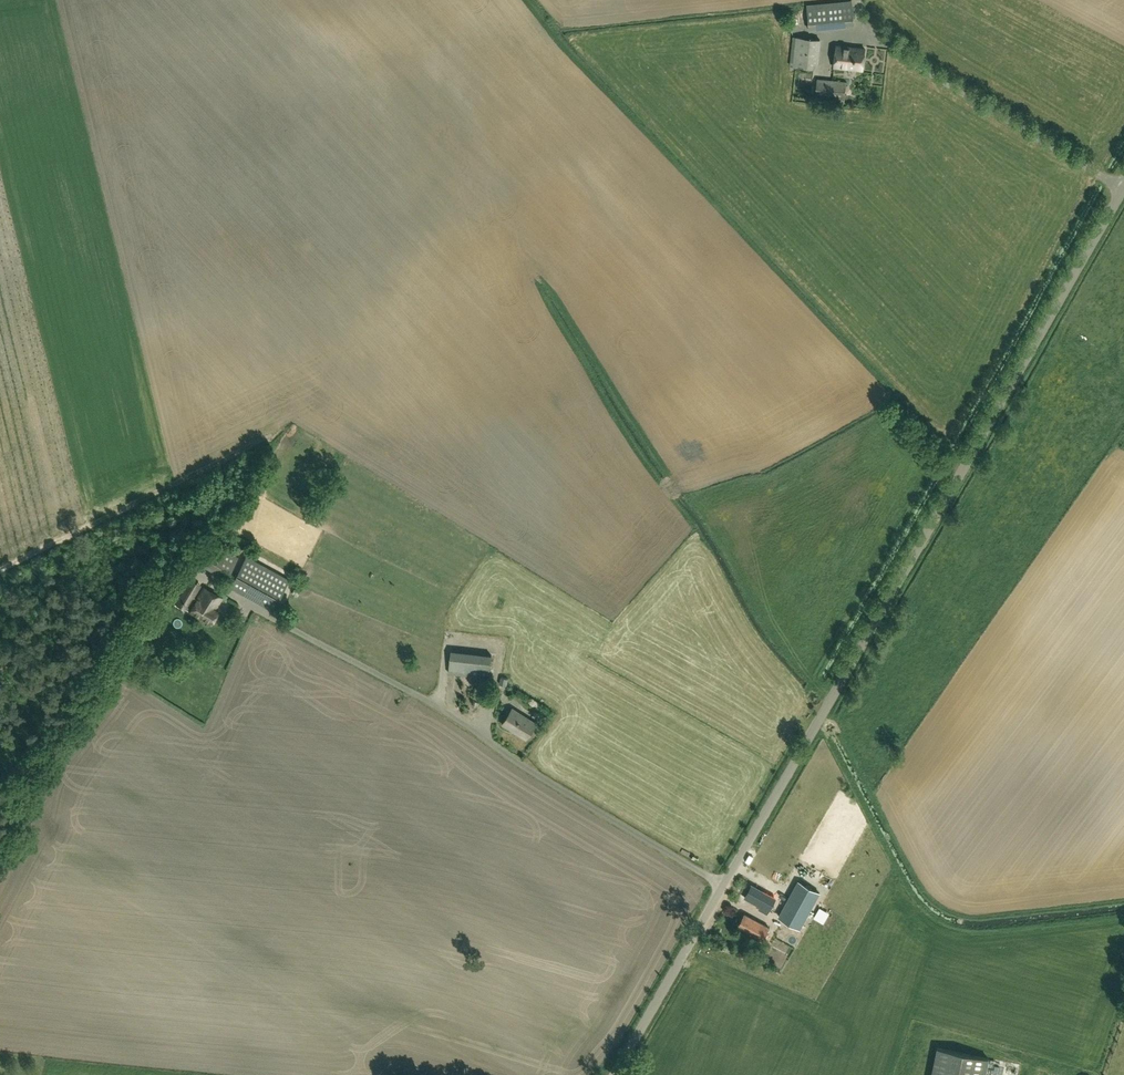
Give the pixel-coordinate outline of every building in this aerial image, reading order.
[(852,1),(807,5),(809,29),(854,25),(852,1)] [(820,40),(794,37),(791,65),(817,68),(820,40)] [(851,47),(836,45),(834,67),(863,70),(865,49),(856,48),(856,49),(851,48),(851,47)] [(818,79),(816,96),(844,100),(846,82),(818,79)] [(255,515),(244,519),(248,530),(259,526),(255,515)] [(221,574),(236,550),(214,537),(199,561),(221,574)] [(288,579),(265,567),(246,556),(230,585),(273,608),(288,579)] [(194,604),(190,601),(194,595),(184,589),(178,599),(187,604),(185,608),(190,610),(189,611),(211,624),(218,612),(215,610),(222,598),(205,587),(194,604)] [(489,678),(492,655),(451,650),(448,673),(489,678)] [(501,677),(499,684),(507,686),(508,678),(501,677)] [(503,724),(526,739),(536,724),(512,709),(503,724)] [(751,871),(759,874),(761,868),(754,865),(751,871)] [(820,893),(798,881),(779,917),(800,928),(820,893)] [(737,926),(762,940),(769,928),(744,914),(737,926)] [(988,1058),(937,1047),(932,1074),(985,1074),(988,1058)]
